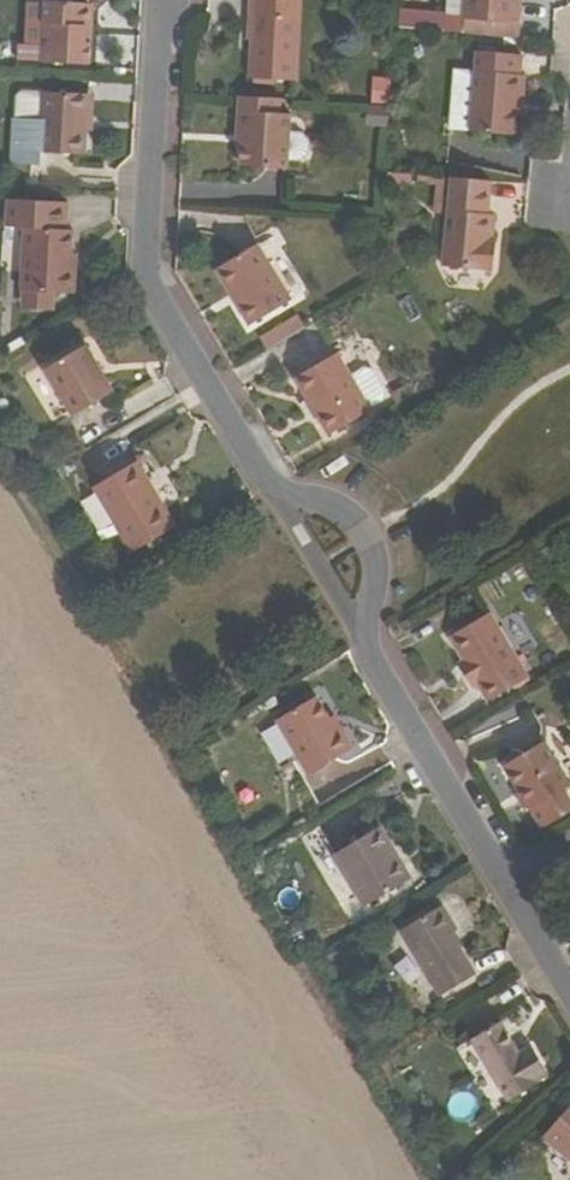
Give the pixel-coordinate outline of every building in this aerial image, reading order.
[(250,16),(254,16),(254,42),(253,81),(300,81),(301,0),(250,0),(250,16)] [(516,0),(448,0),(447,18),(520,24),(521,5),(515,4),(516,0)] [(45,3),(27,2),(25,44),(42,46),(41,62),(89,65),(92,4),(45,1),(45,3)] [(455,98),(452,133),(518,139),(519,115),(521,97),(527,97),(528,79),(522,79),(524,59),(479,55),(476,100),(455,98)] [(14,97),(13,118),(40,119),(41,93),(20,92),(14,97)] [(37,165),(38,153),(84,155),(86,132),(88,95),(41,93),(40,119),(13,118),(10,164),(37,165)] [(236,111),(279,113),(280,98),(237,96),(236,111)] [(279,113),(236,111),(236,131),(242,132),(241,143),(240,165),(287,168),(287,160),(299,160),(308,152),(308,141),(301,131),(288,131),(289,113),(279,113)] [(494,179),(452,178),(448,266),(499,269),(500,239),(497,239),(491,239),(492,212),(494,179)] [(73,231),(24,228),(21,292),(74,294),(75,271),(70,271),(71,255),(73,231)] [(238,305),(250,326),(298,297),(265,241),(222,267),(242,302),(238,305)] [(222,267),(217,270),(238,305),(242,302),(222,267)] [(269,350),(305,328),(299,318),(264,339),(269,350)] [(86,345),(44,370),(72,417),(113,391),(86,345)] [(333,436),(375,410),(342,353),(300,379),(312,399),(323,418),(333,436)] [(309,401),(320,420),(323,418),(312,399),(309,401)] [(174,526),(153,490),(149,493),(144,485),(148,483),(136,462),(92,488),(130,553),(174,526)] [(144,485),(149,493),(153,490),(148,483),(144,485)] [(491,700),(528,676),(486,613),(451,637),(461,653),(456,657),(476,687),(481,684),(491,700)] [(315,698),(275,721),(306,776),(352,749),(341,729),(335,732),(328,720),(315,698)] [(335,732),(341,729),(333,717),(328,720),(335,732)] [(530,810),(542,831),(569,813),(569,804),(563,792),(569,789),(569,788),(544,741),(505,764),(520,792),(529,808),(530,810)] [(516,794),(526,810),(529,808),(520,792),(516,794)] [(363,909),(404,884),(386,852),(391,850),(379,829),(332,857),(363,909)] [(391,850),(386,852),(404,884),(410,881),(391,850)] [(430,914),(389,938),(428,1004),(464,983),(447,956),(439,942),(443,939),(445,938),(430,914)] [(439,942),(447,956),(451,954),(443,939),(439,942)] [(517,1048),(500,1020),(472,1038),(509,1100),(537,1082),(536,1080),(549,1073),(532,1045),(527,1048),(519,1053),(517,1048)] [(525,1043),(517,1048),(519,1053),(527,1048),(525,1043)] [(542,1139),(569,1164),(569,1106),(542,1139)]
